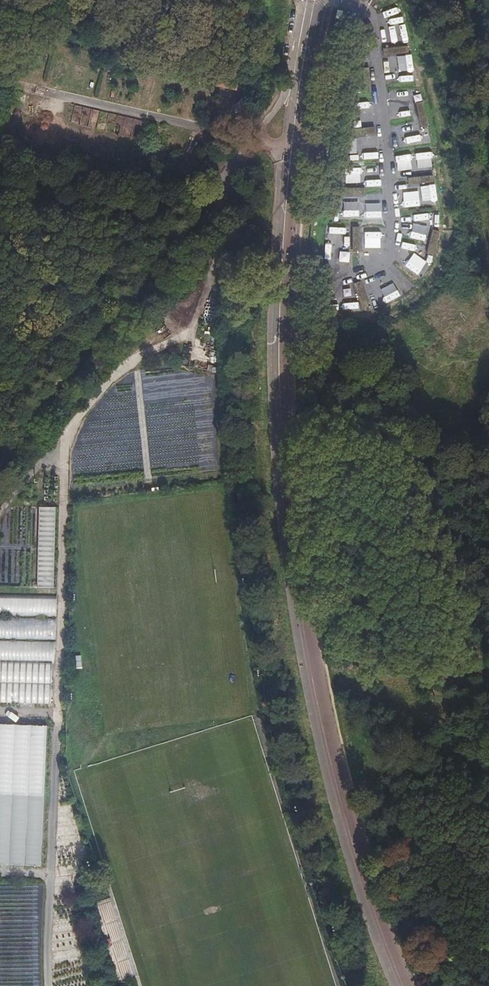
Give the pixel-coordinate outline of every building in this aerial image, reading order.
[(382,20),(396,17),(395,10),(381,13),(382,20)] [(382,39),(383,46),(396,44),(395,37),(382,39)] [(383,55),(392,54),(392,57),(409,55),(408,44),(382,47),(383,55)] [(390,66),(390,81),(414,80),(413,57),(406,57),(406,66),(390,66)] [(217,73),(215,83),(236,87),(238,77),(217,73)] [(394,105),(410,103),(409,88),(393,89),(394,105)] [(423,100),(416,102),(420,126),(427,125),(423,100)] [(409,123),(394,126),(395,132),(410,130),(409,123)] [(411,130),(414,145),(430,142),(427,127),(411,130)] [(350,144),(350,159),(362,158),(361,144),(350,144)] [(411,184),(433,181),(432,175),(410,178),(411,184)] [(402,191),(405,206),(435,201),(435,199),(424,201),(422,188),(402,191)] [(364,217),(364,199),(343,199),(343,217),(364,217)] [(367,204),(368,218),(379,218),(379,212),(375,212),(375,203),(367,204)] [(351,226),(352,251),(360,250),(360,225),(351,226)] [(433,229),(426,252),(432,254),(439,231),(433,229)] [(419,251),(414,263),(428,267),(432,255),(419,251)] [(38,506),(36,587),(53,588),(55,506),(38,506)] [(53,703),(54,597),(0,596),(0,702),(53,703)] [(46,725),(0,723),(0,865),(41,866),(46,725)] [(113,896),(93,902),(118,983),(138,977),(113,896)]
